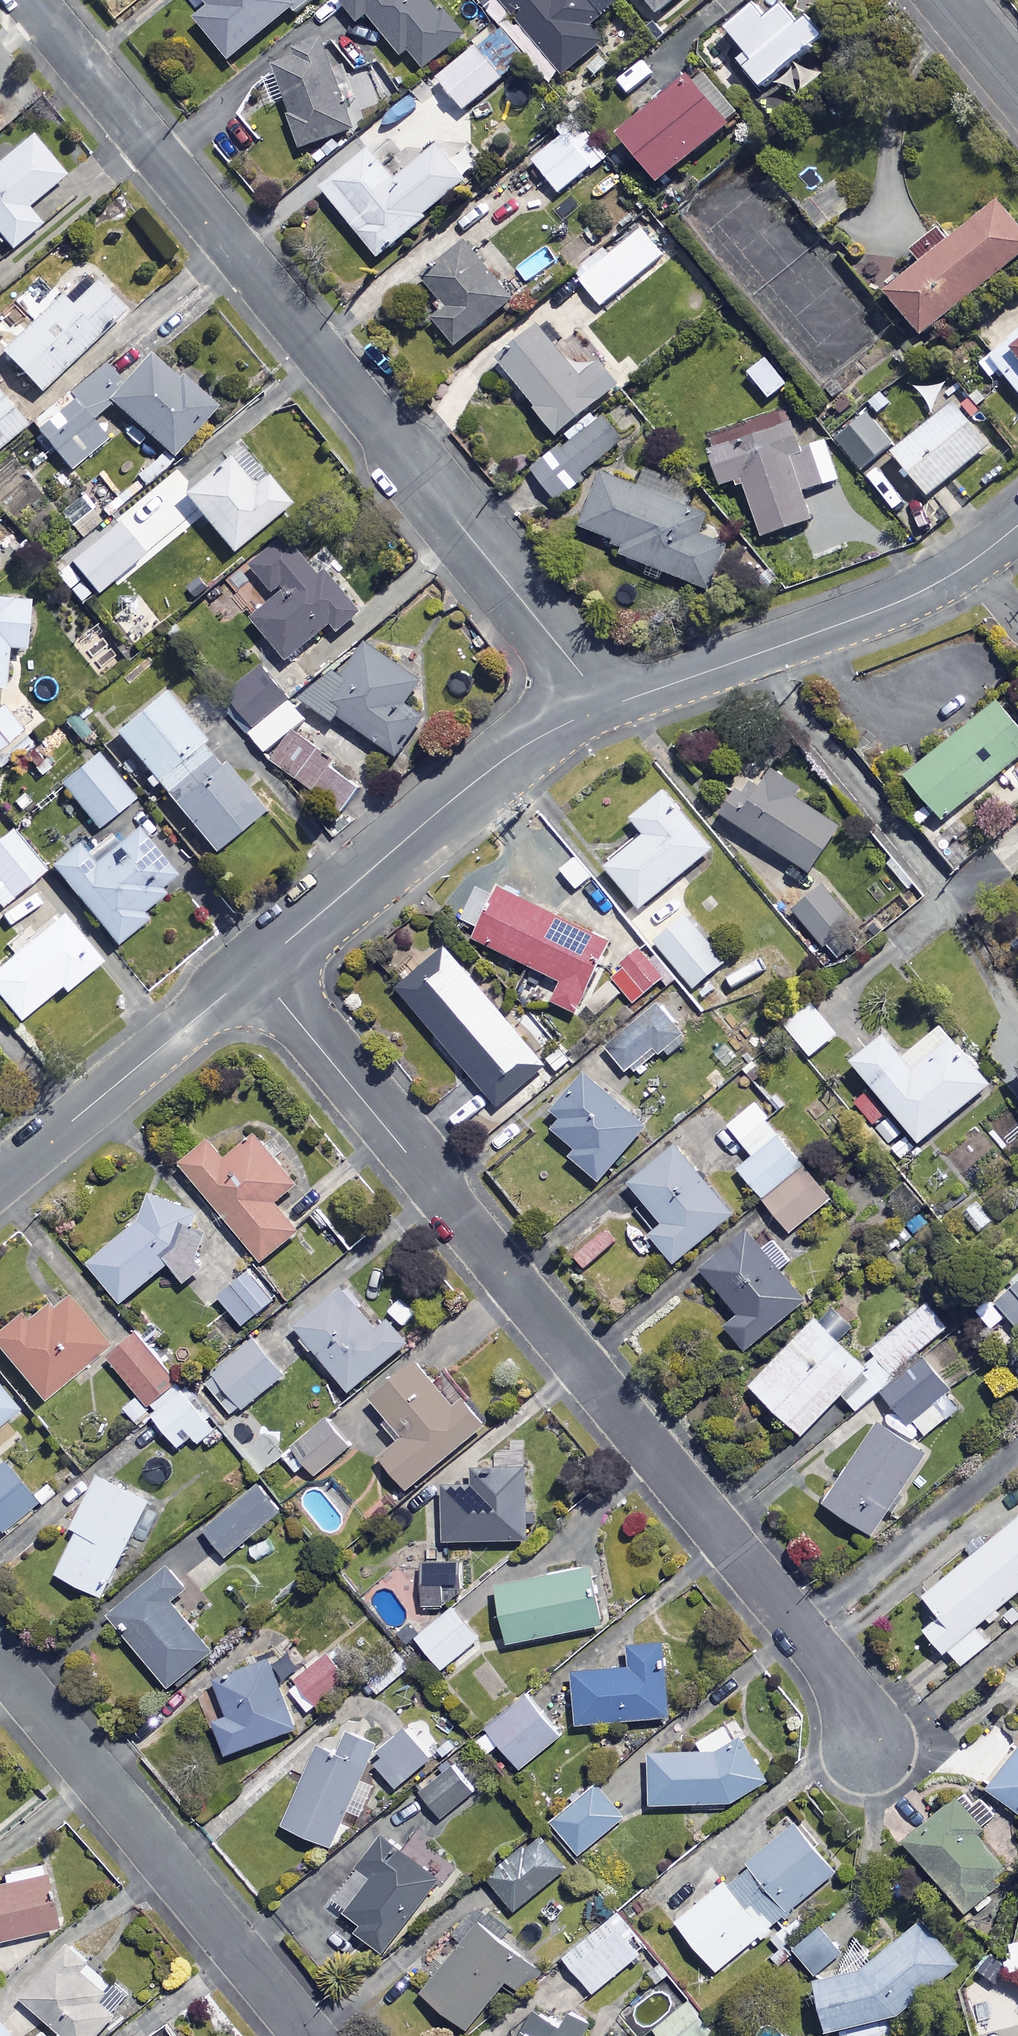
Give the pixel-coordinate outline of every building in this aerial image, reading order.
[(201,21),(234,62),(296,13),(300,18),(324,0),(207,0),(215,10),(201,21)] [(372,17),(407,59),(415,52),(430,71),(469,37),(448,13),(445,16),(432,0),(345,0),(344,1),(363,24),(372,17)] [(622,0),(506,0),(503,2),(568,78),(608,44),(595,30),(625,4),(622,0)] [(663,17),(683,0),(649,0),(663,17)] [(776,25),(763,9),(734,33),(754,57),(746,64),(768,92),(832,40),(814,18),(806,25),(794,11),(776,25)] [(358,97),(338,46),(277,71),(310,150),(359,130),(347,102),(358,97)] [(511,77),(485,46),(443,81),(469,112),(511,77)] [(649,85),(638,71),(612,91),(623,106),(649,85)] [(738,129),(698,81),(628,139),(668,187),(738,129)] [(597,167),(571,135),(537,162),(563,194),(597,167)] [(35,137),(0,166),(0,233),(15,251),(44,227),(30,209),(69,178),(35,137)] [(456,165),(443,149),(401,183),(376,152),(328,191),(383,260),(432,220),(430,217),(487,172),(471,153),(456,165)] [(1002,203),(953,246),(942,234),(920,253),(929,264),(892,295),(930,339),(1017,262),(1017,222),(1002,203)] [(668,258),(646,231),(609,260),(604,252),(578,273),(605,308),(668,258)] [(520,301),(472,242),(428,278),(455,310),(440,322),(462,348),(520,301)] [(131,312),(94,272),(7,354),(44,393),(131,312)] [(553,324),(505,362),(562,436),(624,388),(582,333),(568,344),(553,324)] [(1017,391),(1017,335),(982,365),(996,382),(1005,375),(1017,391)] [(179,380),(154,355),(126,384),(105,363),(39,431),(79,470),(111,437),(96,422),(116,402),(174,458),(220,410),(184,375),(179,380)] [(790,388),(773,360),(754,372),(771,400),(790,388)] [(0,391),(0,452),(29,428),(0,391)] [(992,447),(958,406),(898,456),(932,496),(992,447)] [(896,449),(872,416),(840,439),(864,472),(896,449)] [(537,472),(563,506),(585,489),(579,480),(627,444),(607,419),(537,472)] [(810,447),(803,426),(717,454),(728,490),(749,483),(768,539),(816,523),(806,493),(842,481),(828,441),(810,447)] [(256,490),(233,461),(189,496),(236,554),(294,507),(271,478),(256,490)] [(709,519),(610,474),(585,528),(620,544),(616,552),(711,595),(732,549),(702,535),(709,519)] [(105,519),(84,496),(63,515),(83,538),(105,519)] [(324,578),(293,540),(259,568),(284,598),(258,619),(294,663),(344,622),(349,629),(366,615),(331,572),(324,578)] [(231,576),(204,541),(166,571),(193,606),(231,576)] [(160,623),(139,598),(114,618),(134,644),(160,623)] [(36,604),(0,602),(0,690),(10,691),(13,650),(33,651),(36,604)] [(429,681),(376,643),(349,680),(337,672),(312,706),(338,725),(344,717),(401,759),(430,719),(411,705),(429,681)] [(295,702),(267,669),(226,703),(254,737),(295,702)] [(267,815),(169,694),(121,733),(219,854),(267,815)] [(1007,701),(914,778),(949,821),(1017,763),(1017,714),(1007,701)] [(6,709),(0,714),(0,766),(2,768),(33,743),(6,709)] [(366,783),(298,733),(276,762),(344,812),(366,783)] [(136,802),(101,758),(66,785),(101,830),(136,802)] [(805,792),(778,774),(768,791),(754,782),(730,818),(816,875),(845,830),(800,800),(805,792)] [(717,850),(668,792),(636,819),(649,836),(610,868),(645,910),(717,850)] [(984,848),(961,822),(935,845),(958,871),(984,848)] [(188,880),(145,826),(99,864),(83,845),(56,867),(121,946),(152,920),(147,914),(188,880)] [(17,831),(0,844),(0,903),(4,908),(50,873),(17,831)] [(461,922),(485,935),(482,941),(565,983),(555,1002),(580,1015),(616,944),(508,890),(505,896),(480,884),(461,922)] [(856,919),(827,887),(799,913),(827,945),(856,919)] [(67,917),(0,973),(0,993),(24,1022),(65,988),(70,994),(106,963),(67,917)] [(728,964),(690,918),(659,943),(697,989),(728,964)] [(550,1069),(450,950),(403,990),(502,1109),(550,1069)] [(670,977),(647,950),(615,977),(638,1004),(670,977)] [(671,1057),(696,1039),(670,1003),(607,1050),(627,1077),(665,1049),(671,1057)] [(920,1072),(890,1036),(858,1063),(925,1144),(994,1086),(957,1041),(920,1072)] [(652,1132),(593,1077),(559,1113),(567,1121),(558,1130),(582,1152),(576,1158),(604,1184),(652,1132)] [(806,1166),(770,1121),(744,1141),(758,1158),(743,1169),(794,1233),(829,1205),(801,1170),(806,1166)] [(303,1187),(262,1136),(231,1161),(216,1142),(188,1165),(268,1263),(305,1233),(281,1205),(303,1187)] [(739,1215),(682,1147),(636,1185),(670,1225),(656,1236),(679,1264),(739,1215)] [(1012,1176),(970,1209),(986,1229),(1017,1203),(1017,1183),(1012,1176)] [(234,1256),(180,1188),(147,1214),(151,1218),(94,1264),(127,1304),(176,1265),(194,1288),(234,1256)] [(628,1238),(611,1217),(572,1248),(588,1269),(628,1238)] [(811,1302),(752,1231),(705,1270),(743,1315),(729,1328),(750,1353),(811,1302)] [(276,1303),(253,1275),(224,1298),(247,1326),(276,1303)] [(320,1351),(354,1392),(411,1344),(389,1318),(379,1326),(364,1308),(368,1305),(352,1286),(301,1328),(308,1336),(301,1342),(313,1357),(320,1351)] [(69,1291),(31,1323),(23,1314),(0,1334),(0,1345),(46,1401),(114,1345),(69,1291)] [(1002,1309),(1017,1324),(1017,1291),(1002,1309)] [(876,1357),(868,1365),(822,1320),(756,1387),(806,1436),(844,1398),(861,1415),(953,1321),(927,1296),(871,1352),(876,1357)] [(181,1384),(142,1337),(115,1359),(154,1407),(181,1384)] [(288,1375),(258,1339),(206,1382),(236,1419),(288,1375)] [(390,1426),(405,1444),(387,1459),(413,1490),(493,1423),(449,1371),(443,1376),(427,1357),(375,1400),(394,1423),(390,1426)] [(0,1382),(0,1428),(23,1409),(0,1382)] [(157,1413),(185,1449),(196,1440),(202,1448),(221,1434),(187,1390),(157,1413)] [(329,1419),(286,1458),(302,1475),(311,1467),(322,1480),(356,1449),(329,1419)] [(929,1454),(885,1425),(832,1505),(875,1534),(929,1454)] [(3,1461),(0,1464),(0,1527),(6,1533),(40,1504),(3,1461)] [(534,1540),(531,1473),(477,1475),(477,1486),(447,1488),(450,1543),(534,1540)] [(156,1503),(105,1476),(78,1528),(84,1531),(61,1574),(107,1598),(156,1503)] [(285,1514),(263,1487),(210,1531),(232,1558),(285,1514)] [(928,1596),(945,1617),(929,1630),(961,1669),(992,1644),(978,1627),(1017,1594),(1017,1521),(928,1596)] [(429,1609),(451,1608),(462,1591),(470,1591),(469,1561),(427,1562),(429,1609)] [(195,1590),(174,1564),(114,1614),(176,1690),(220,1654),(179,1604),(195,1590)] [(610,1625),(597,1567),(503,1586),(515,1645),(610,1625)] [(483,1638),(457,1608),(420,1639),(446,1670),(483,1638)] [(675,1718),(668,1644),(633,1648),(636,1669),(578,1675),(583,1726),(675,1718)] [(354,1682),(336,1655),(292,1685),(311,1712),(354,1682)] [(303,1729),(276,1659),(219,1682),(233,1717),(219,1723),(233,1756),(303,1729)] [(566,1735),(532,1695),(479,1740),(492,1755),(504,1744),(525,1769),(566,1735)] [(738,1743),(730,1727),(704,1741),(704,1753),(654,1755),(656,1803),(737,1802),(772,1782),(747,1738),(738,1743)] [(438,1756),(413,1728),(376,1760),(401,1789),(438,1756)] [(381,1744),(356,1733),(346,1756),(326,1747),(291,1826),(335,1846),(381,1744)] [(993,1789),(1017,1809),(1017,1758),(993,1789)] [(479,1794),(458,1768),(426,1794),(448,1820),(479,1794)] [(629,1817),(602,1784),(555,1823),(582,1855),(629,1817)] [(989,1824),(966,1796),(912,1840),(943,1879),(933,1887),(958,1919),(1013,1875),(979,1832),(989,1824)] [(842,1871),(801,1823),(683,1923),(723,1971),(842,1871)] [(575,1867),(547,1832),(492,1876),(520,1912),(575,1867)] [(411,1857),(389,1839),(334,1910),(389,1953),(456,1866),(423,1840),(411,1857)] [(50,1875),(0,1886),(0,1942),(62,1928),(50,1875)] [(453,1937),(466,1948),(429,1993),(472,2029),(513,1980),(529,1994),(547,1973),(473,1912),(453,1937)] [(649,1952),(620,1915),(568,1955),(597,1992),(649,1952)] [(927,1918),(844,1981),(825,1984),(837,2031),(851,2028),(853,2035),(892,2035),(893,2020),(964,1966),(927,1918)] [(844,1953),(823,1925),(797,1946),(819,1973),(844,1953)] [(1008,1970),(1017,1974),(1017,1943),(1008,1970)] [(75,1945),(27,1997),(67,2034),(65,2035),(103,2035),(136,2000),(75,1945)] [(1010,1981),(973,1993),(983,2027),(1017,2016),(1017,2007),(1010,1981)] [(689,2005),(658,2028),(664,2035),(712,2035),(689,2005)] [(542,2013),(528,2035),(591,2035),(597,2026),(578,2014),(569,2029),(542,2013)] [(0,2019),(0,2035),(9,2035),(12,2034),(0,2019)]
